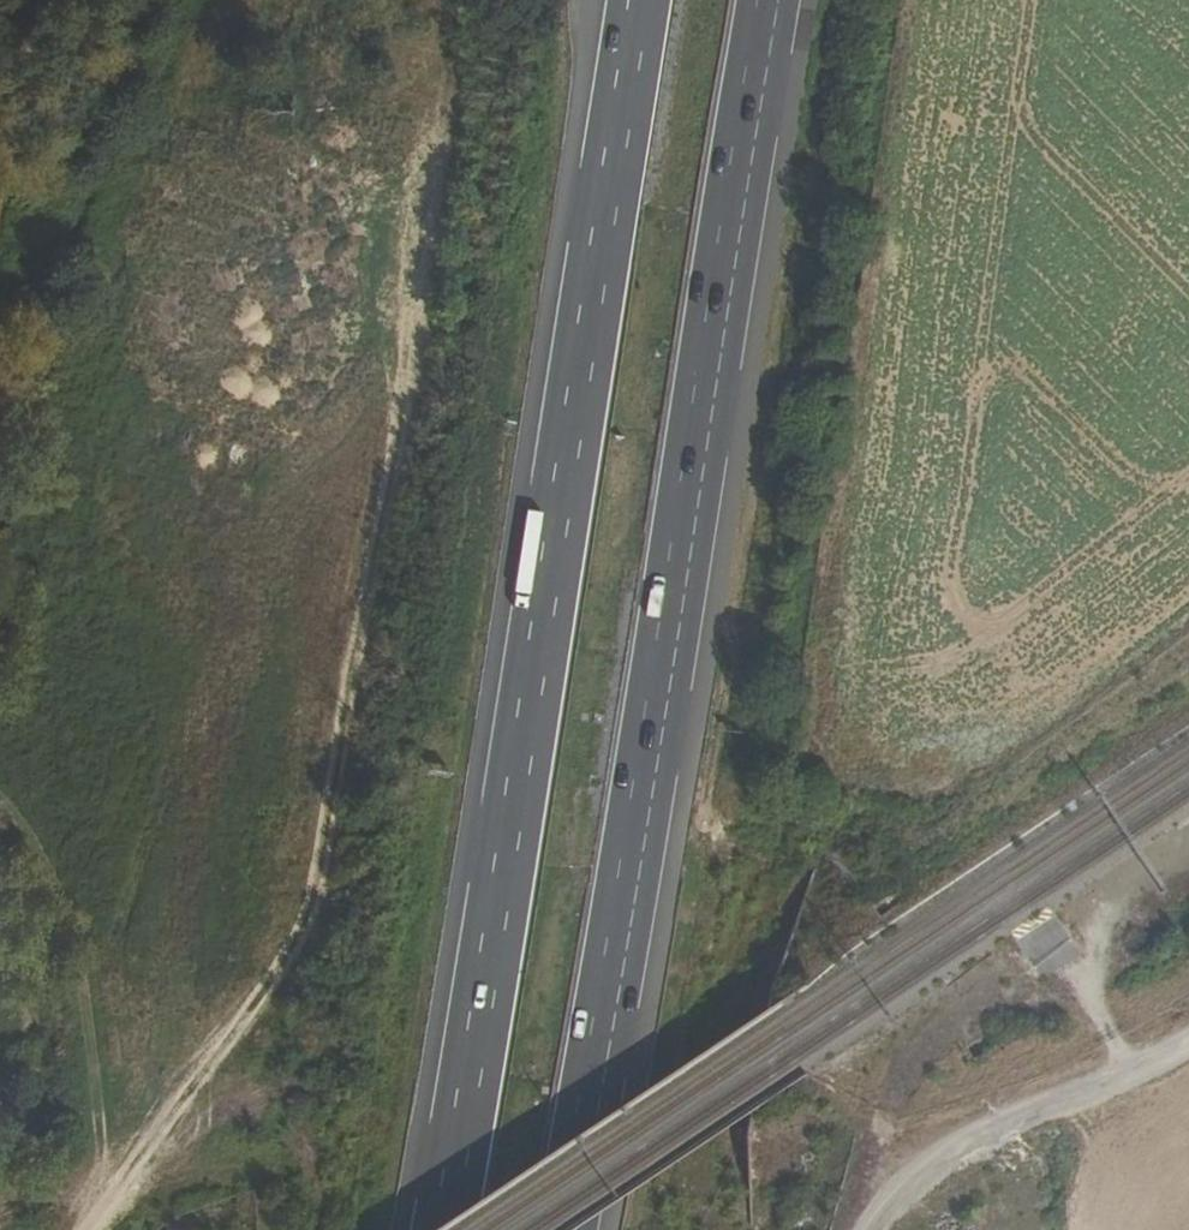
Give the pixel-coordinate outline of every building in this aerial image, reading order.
[(1011,935),(1041,980),(1080,955),(1050,909),(1011,935)]
